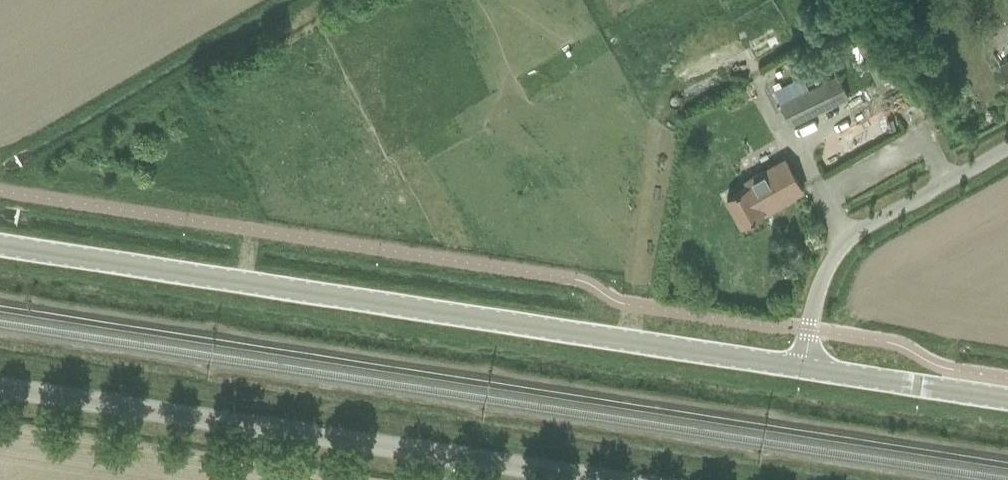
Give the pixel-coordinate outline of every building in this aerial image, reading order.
[(879,33),(856,44),(874,82),(897,71),(879,33)] [(849,96),(840,78),(837,73),(821,80),(807,87),(803,78),(775,92),(791,124),(849,96)] [(727,196),(742,224),(764,212),(763,210),(803,189),(785,156),(745,178),(748,184),(727,196)]
